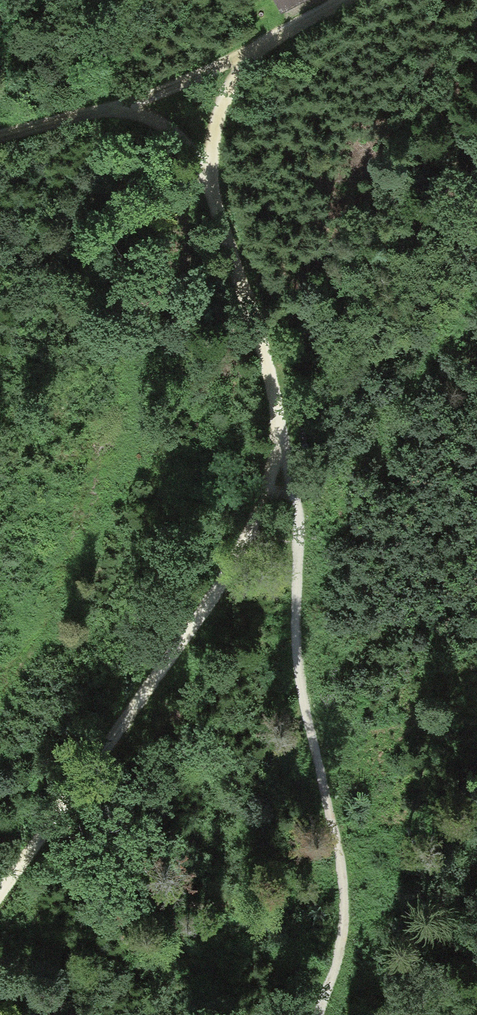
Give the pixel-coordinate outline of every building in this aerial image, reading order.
[(281,12),(305,0),(275,0),(281,12)]
